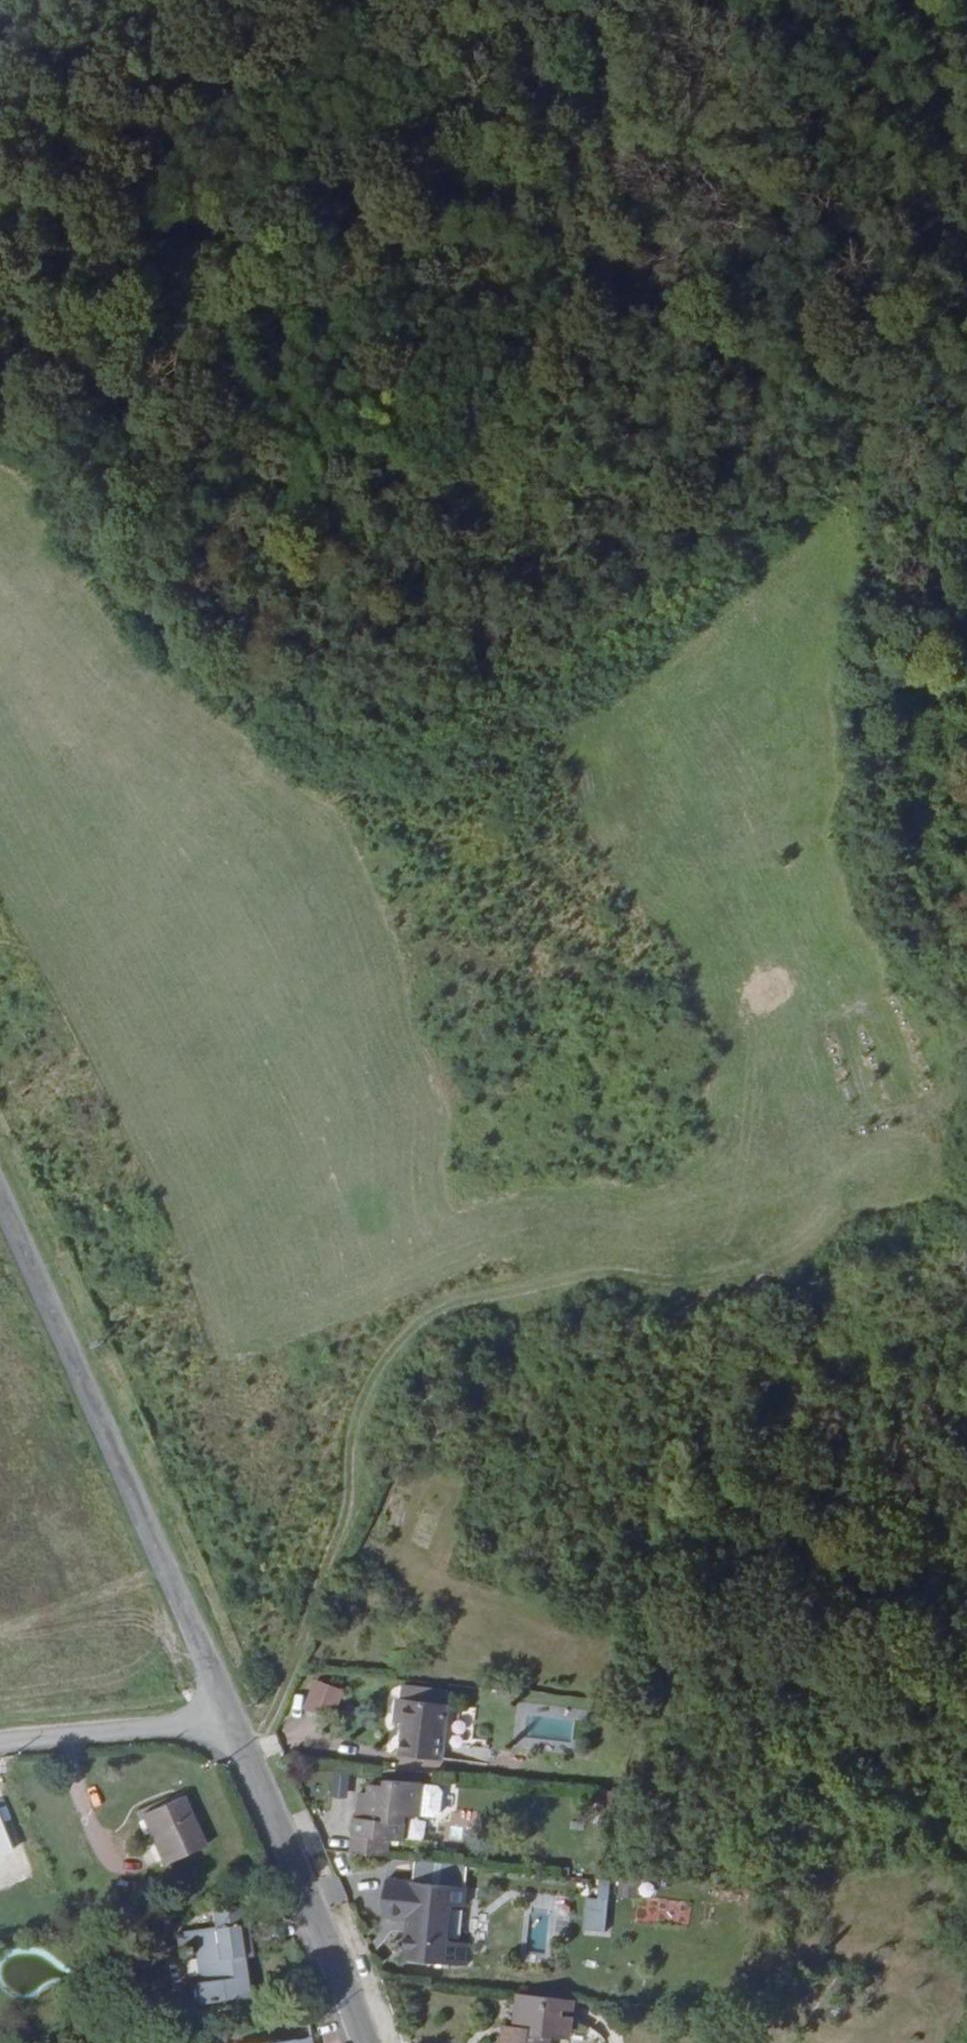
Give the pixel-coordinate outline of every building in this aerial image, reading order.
[(313,1679),(302,1709),(331,1719),(342,1689),(313,1679)] [(434,1712),(384,1707),(381,1731),(391,1732),(389,1762),(431,1766),(434,1712)] [(347,1797),(348,1773),(334,1772),(333,1796),(347,1797)] [(352,1822),(347,1858),(380,1861),(382,1844),(399,1846),(401,1823),(417,1824),(421,1791),(384,1787),(383,1793),(367,1791),(366,1795),(364,1811),(357,1811),(356,1823),(352,1822)] [(421,1791),(417,1824),(434,1825),(439,1822),(441,1799),(437,1793),(421,1791)] [(357,1811),(364,1811),(366,1795),(359,1795),(357,1811)] [(204,1850),(183,1801),(146,1817),(167,1866),(204,1850)] [(0,1826),(0,1862),(12,1856),(0,1826)] [(607,1934),(608,1879),(597,1879),(597,1898),(584,1898),(583,1933),(607,1934)] [(478,1893),(399,1885),(394,1923),(420,1925),(416,1965),(478,1972),(480,1950),(460,1948),(464,1912),(476,1913),(478,1893)] [(246,1908),(194,1914),(195,1933),(161,1937),(162,1942),(248,1926),(246,1908)] [(251,1948),(248,1926),(162,1942),(165,1963),(168,1962),(168,1958),(178,1957),(179,1958),(186,1958),(186,1955),(191,1955),(196,1986),(189,1986),(192,2006),(251,1999),(246,1959),(240,1960),(238,1949),(251,1948)] [(252,1958),(251,1948),(238,1949),(240,1960),(246,1959),(252,1958)] [(521,1998),(519,2016),(517,2042),(550,2042),(550,2041),(556,2042),(561,2042),(565,2002),(521,1998)] [(574,2003),(565,2002),(561,2042),(570,2042),(574,2003)] [(519,2016),(506,2015),(504,2042),(517,2042),(519,2016)]
